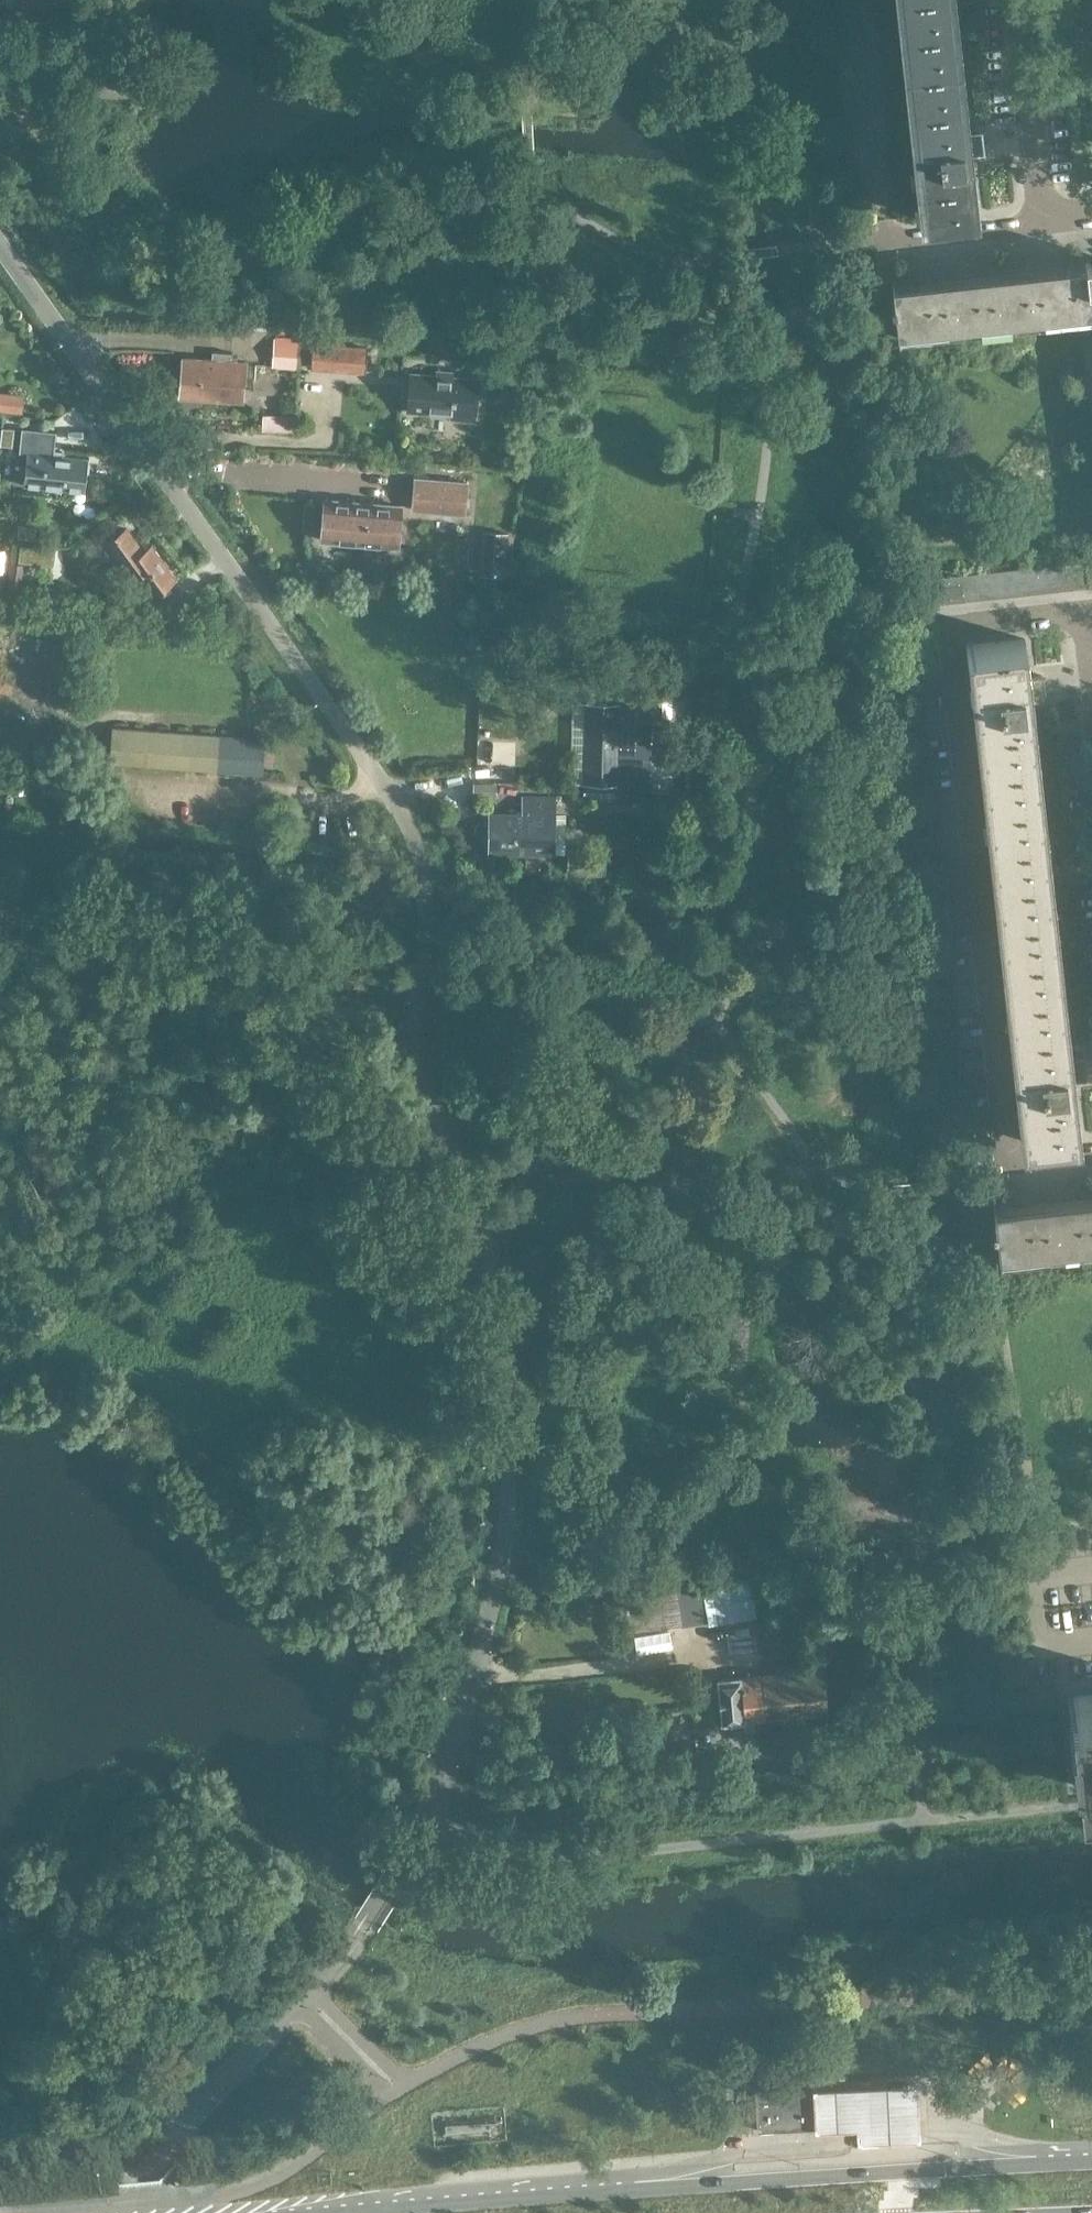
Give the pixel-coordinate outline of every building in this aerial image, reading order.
[(924,214),(918,215),(918,216),(970,210),(965,154),(975,153),(975,154),(980,154),(980,152),(982,152),(980,131),(978,131),(978,129),(973,129),(973,131),(969,132),(955,0),(902,0),(924,214)] [(895,284),(892,284),(894,301),(891,302),(891,307),(895,307),(898,336),(1091,315),(1091,307),(1090,287),(1091,287),(1091,262),(895,284)] [(299,342),(275,340),(273,365),(297,367),(299,342)] [(330,344),(329,369),(364,372),(365,368),(366,347),(330,344)] [(211,349),(211,352),(211,358),(183,355),(179,395),(242,400),(245,361),(236,360),(236,354),(232,354),(232,350),(211,349)] [(435,368),(435,373),(409,370),(406,411),(451,415),(451,419),(479,422),(482,388),(478,387),(479,376),(453,374),(453,369),(435,368)] [(0,391),(0,408),(21,410),(23,393),(0,391)] [(273,417),(272,429),(292,430),(292,418),(273,417)] [(11,444),(13,426),(2,425),(0,441),(0,442),(11,444)] [(56,430),(21,427),(19,451),(27,452),(24,480),(85,487),(85,480),(86,481),(89,457),(54,453),(56,430)] [(418,478),(415,477),(415,479),(413,506),(413,508),(415,508),(461,512),(463,513),(464,511),(466,483),(466,482),(463,481),(418,478)] [(328,499),(325,499),(325,501),(322,537),(322,539),(324,539),(394,545),(396,545),(397,543),(396,543),(400,507),(400,505),(397,505),(328,499)] [(19,523),(18,536),(35,538),(36,524),(19,523)] [(142,550),(126,527),(106,542),(122,564),(127,561),(152,596),(176,578),(151,543),(142,550)] [(484,531),(482,551),(505,553),(506,533),(484,531)] [(1085,560),(1073,562),(1076,587),(1087,585),(1085,560)] [(1073,562),(1060,563),(1063,588),(1076,587),(1073,562)] [(23,565),(9,563),(7,586),(21,588),(23,565)] [(1060,563),(1048,564),(1051,589),(1063,588),(1060,563)] [(1048,564),(1036,565),(1038,590),(1051,589),(1048,564)] [(1036,565),(1024,567),(1026,592),(1038,590),(1036,565)] [(1024,567),(1011,568),(1014,593),(1026,592),(1024,567)] [(1011,568),(999,569),(1001,594),(1014,593),(1011,568)] [(999,569),(986,571),(989,596),(1001,594),(999,569)] [(986,571),(974,572),(977,597),(989,596),(986,571)] [(974,572),(962,573),(965,598),(977,597),(974,572)] [(962,573),(949,574),(953,601),(965,599),(965,598),(962,573)] [(949,574),(937,576),(940,602),(953,601),(949,574)] [(940,602),(937,576),(924,577),(927,603),(940,602)] [(482,601),(469,600),(468,611),(487,614),(487,602),(482,602),(482,601)] [(467,636),(467,652),(477,652),(477,636),(467,636)] [(1025,638),(966,643),(966,645),(972,644),(1017,1051),(1027,1136),(1020,1137),(1020,1138),(1080,1131),(1079,1130),(1073,1077),(1077,1077),(1077,1079),(1082,1078),(1082,1076),(1085,1075),(1082,1053),(1079,1053),(1079,1051),(1075,1052),(1075,1053),(1071,1054),(1031,698),(1034,698),(1034,699),(1040,699),(1039,697),(1042,697),(1039,674),(1037,674),(1037,673),(1031,673),(1032,675),(1029,675),(1025,638)] [(586,701),(584,783),(614,783),(615,799),(617,799),(645,798),(645,783),(641,784),(643,703),(619,702),(613,702),(586,701)] [(265,738),(112,726),(109,761),(263,772),(265,738)] [(523,811),(490,811),(489,851),(542,851),(543,857),(548,857),(548,852),(553,851),(554,796),(523,796),(523,811)] [(526,857),(525,869),(539,870),(540,860),(537,858),(526,857)] [(994,1206),(993,1206),(995,1223),(992,1224),(992,1230),(995,1230),(999,1260),(1000,1260),(1000,1259),(1091,1249),(1091,1195),(994,1206)] [(752,1576),(701,1583),(706,1620),(707,1623),(756,1615),(752,1576)] [(659,1589),(628,1594),(634,1630),(665,1626),(682,1623),(706,1620),(701,1583),(659,1589)] [(745,1640),(746,1653),(760,1652),(759,1638),(745,1640)] [(824,1667),(741,1675),(718,1678),(722,1722),(744,1720),(744,1730),(755,1728),(754,1719),(767,1718),(767,1722),(772,1722),(771,1717),(829,1712),(824,1667)] [(1067,1693),(1070,1718),(1076,1718),(1080,1758),(1075,1759),(1078,1784),(1091,1782),(1091,1690),(1067,1693)] [(818,2126),(817,2127),(857,2125),(857,2134),(858,2136),(858,2137),(859,2138),(860,2138),(861,2139),(915,2136),(917,2136),(918,2135),(919,2134),(919,2133),(917,2085),(912,2081),(828,2085),(817,2086),(815,2086),(817,2123),(818,2123),(818,2126)] [(813,2085),(755,2087),(757,2126),(755,2126),(757,2129),(760,2130),(760,2129),(815,2126),(815,2127),(816,2127),(817,2127),(818,2125),(819,2123),(817,2123),(815,2086),(817,2086),(816,2083),(813,2082),(813,2085)]
